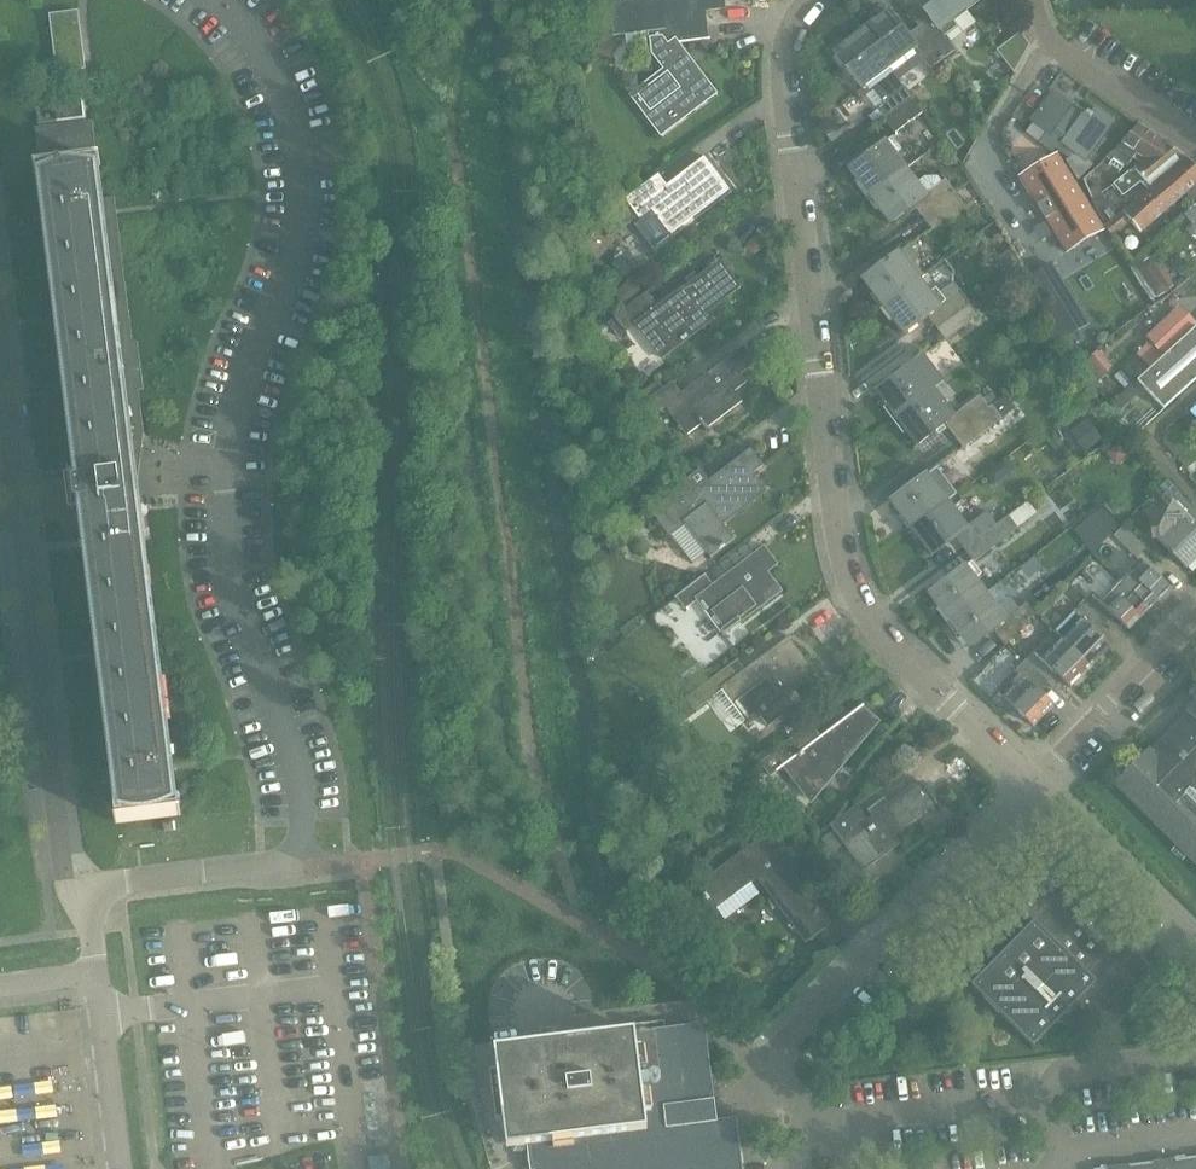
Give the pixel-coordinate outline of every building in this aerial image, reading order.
[(943,61),(957,51),(941,31),(966,12),(957,0),(916,0),(930,19),(918,28),(943,61)] [(966,12),(982,0),(957,0),(966,12)] [(86,70),(78,11),(50,15),(57,74),(86,70)] [(860,34),(888,70),(915,50),(931,70),(943,61),(918,28),(907,36),(889,12),(874,22),(875,23),(860,34)] [(708,27),(648,34),(649,41),(650,41),(652,54),(665,70),(631,96),(660,134),(715,93),(694,66),(690,69),(675,49),(681,44),(711,40),(710,39),(709,39),(708,27)] [(997,51),(1014,74),(1030,46),(1021,33),(997,51)] [(888,70),(860,34),(850,42),(835,52),(863,90),(856,95),(861,102),(880,88),(874,81),(888,70)] [(878,110),(886,121),(912,102),(903,90),(878,110)] [(1059,157),(1062,163),(1069,159),(1074,152),(1086,161),(1114,122),(1097,109),(1093,114),(1089,111),(1084,115),(1071,106),(1072,105),(1053,92),(1032,121),(1034,122),(1026,133),(1053,153),(1056,148),(1063,154),(1059,157)] [(86,118),(83,98),(36,103),(39,124),(86,118)] [(912,102),(886,121),(896,134),(921,114),(912,102)] [(37,141),(41,168),(97,162),(93,122),(36,129),(37,141)] [(1147,159),(1165,142),(1138,125),(1118,148),(1107,157),(1112,161),(1115,158),(1127,167),(1137,153),(1147,159)] [(861,184),(870,196),(907,169),(887,142),(849,170),(860,184),(861,184)] [(1165,142),(1147,159),(1117,183),(1118,183),(1114,186),(1123,198),(1144,180),(1150,187),(1185,157),(1166,143),(1165,142)] [(1062,163),(1059,157),(1057,155),(1020,178),(1067,254),(1104,231),(1062,163)] [(652,212),(670,236),(706,209),(707,211),(710,208),(709,207),(730,191),(714,171),(713,171),(705,160),(705,159),(704,158),(663,190),(654,178),(625,200),(634,212),(641,221),(652,212)] [(1108,229),(1113,236),(1132,222),(1141,234),(1185,194),(1189,191),(1195,184),(1195,165),(1186,158),(1124,213),(1106,226),(1108,229)] [(86,507),(80,508),(119,823),(178,816),(131,436),(143,435),(138,390),(143,389),(137,342),(132,343),(114,198),(102,200),(98,166),(38,173),(74,465),(74,467),(81,466),(83,486),(86,507)] [(907,169),(870,196),(880,209),(879,210),(890,224),(914,206),(923,217),(956,192),(946,180),(942,184),(938,178),(925,179),(918,184),(907,169)] [(1189,191),(1185,194),(1195,206),(1185,216),(1195,229),(1195,184),(1189,191)] [(956,192),(923,217),(933,231),(966,205),(956,192)] [(875,295),(884,308),(921,280),(910,265),(919,259),(909,246),(863,281),(874,295),(875,295)] [(1152,257),(1138,267),(1160,297),(1174,287),(1152,257)] [(627,334),(628,334),(627,332),(645,319),(651,327),(653,326),(668,345),(667,345),(672,351),(700,330),(710,323),(705,316),(742,288),(720,260),(681,290),(682,291),(675,296),(674,295),(659,307),(647,293),(614,318),(627,334)] [(930,292),(921,280),(884,308),(893,320),(904,335),(928,316),(937,328),(969,303),(958,289),(945,300),(935,288),(930,292)] [(969,303),(937,328),(946,340),(978,315),(969,303)] [(1163,356),(1195,327),(1195,324),(1181,307),(1147,338),(1163,356)] [(1138,381),(1164,410),(1195,380),(1195,328),(1138,381)] [(666,408),(687,436),(701,425),(706,431),(709,429),(708,428),(743,402),(735,392),(747,383),(739,372),(751,363),(741,350),(682,394),(673,382),(641,406),(651,419),(666,408)] [(888,405),(898,418),(935,391),(935,390),(944,383),(923,356),(877,391),(887,405),(888,405)] [(954,397),(944,383),(935,390),(935,391),(898,418),(907,430),(918,445),(946,423),(955,435),(990,409),(980,397),(954,416),(945,404),(954,397)] [(990,409),(955,435),(965,448),(1016,409),(1006,396),(990,409)] [(650,508),(660,521),(672,536),(686,526),(711,559),(735,540),(722,524),(765,492),(767,494),(768,493),(754,475),(764,467),(763,466),(755,455),(752,450),(710,482),(702,470),(689,480),(688,479),(650,508)] [(890,502),(911,530),(948,502),(927,474),(890,502)] [(1186,569),(1195,559),(1195,532),(1190,527),(1195,521),(1195,513),(1167,481),(1158,492),(1172,507),(1169,510),(1165,518),(1160,529),(1159,533),(1163,537),(1159,541),(1186,569)] [(965,550),(997,526),(988,513),(968,528),(948,502),(911,530),(920,542),(931,556),(956,537),(965,550)] [(1076,529),(1096,550),(1123,525),(1103,504),(1076,529)] [(965,550),(974,562),(975,563),(1019,530),(1009,517),(997,526),(965,550)] [(1147,550),(1124,528),(1115,537),(1137,559),(1147,550)] [(779,568),(763,547),(762,548),(764,551),(713,587),(705,576),(675,598),(676,599),(678,598),(689,611),(700,602),(725,635),(782,592),(769,576),(779,568)] [(1120,582),(1148,610),(1169,589),(1141,561),(1120,582)] [(929,594),(950,622),(994,588),(975,563),(974,562),(968,567),(967,566),(929,594)] [(1094,593),(1083,604),(1105,627),(1115,617),(1128,630),(1148,610),(1120,582),(1101,601),(1094,593)] [(994,588),(950,622),(970,648),(994,630),(1006,645),(1036,614),(1027,603),(1013,613),(994,588)] [(1054,632),(1062,640),(1090,669),(1111,647),(1099,633),(1105,627),(1083,604),(1054,632)] [(713,698),(715,697),(727,687),(751,719),(748,721),(751,724),(764,715),(772,726),(793,710),(783,697),(814,672),(797,650),(796,650),(788,640),(747,672),(738,660),(731,665),(700,688),(701,689),(703,687),(713,700),(714,700),(713,698)] [(1036,652),(1026,662),(1048,684),(1056,675),(1071,689),(1090,669),(1062,640),(1043,659),(1036,652)] [(1048,684),(1026,662),(997,691),(1033,727),(1054,705),(1041,692),(1048,684)] [(1186,711),(1188,713),(1152,750),(1150,749),(1114,784),(1195,865),(1195,701),(1186,711)] [(786,767),(812,801),(874,727),(855,712),(822,737),(812,724),(761,763),(772,777),(786,767)] [(873,817),(868,820),(857,806),(830,827),(850,852),(851,851),(849,849),(859,842),(874,862),(899,843),(901,846),(902,845),(895,836),(936,805),(937,806),(938,806),(919,782),(891,803),(885,795),(867,809),(873,817)] [(697,887),(715,910),(759,878),(807,943),(832,924),(793,873),(799,869),(771,832),(697,887)] [(1161,980),(1118,937),(1052,872),(997,927),(999,929),(1000,928),(1014,942),(972,986),(1033,1046),(1076,1003),(1106,1033),(1105,1033),(1107,1035),(1161,980)] [(635,1032),(647,1131),(533,1145),(536,1168),(743,1168),(737,1118),(668,1127),(666,1108),(715,1102),(706,1033),(696,1025),(665,1029),(635,1032)] [(647,1131),(635,1032),(505,1049),(498,1078),(503,1120),(517,1147),(533,1145),(647,1131)] [(1165,1168),(1195,1168),(1195,1157),(1164,1161),(1165,1168)] [(1129,1165),(1129,1168),(1165,1168),(1164,1161),(1129,1165)]
